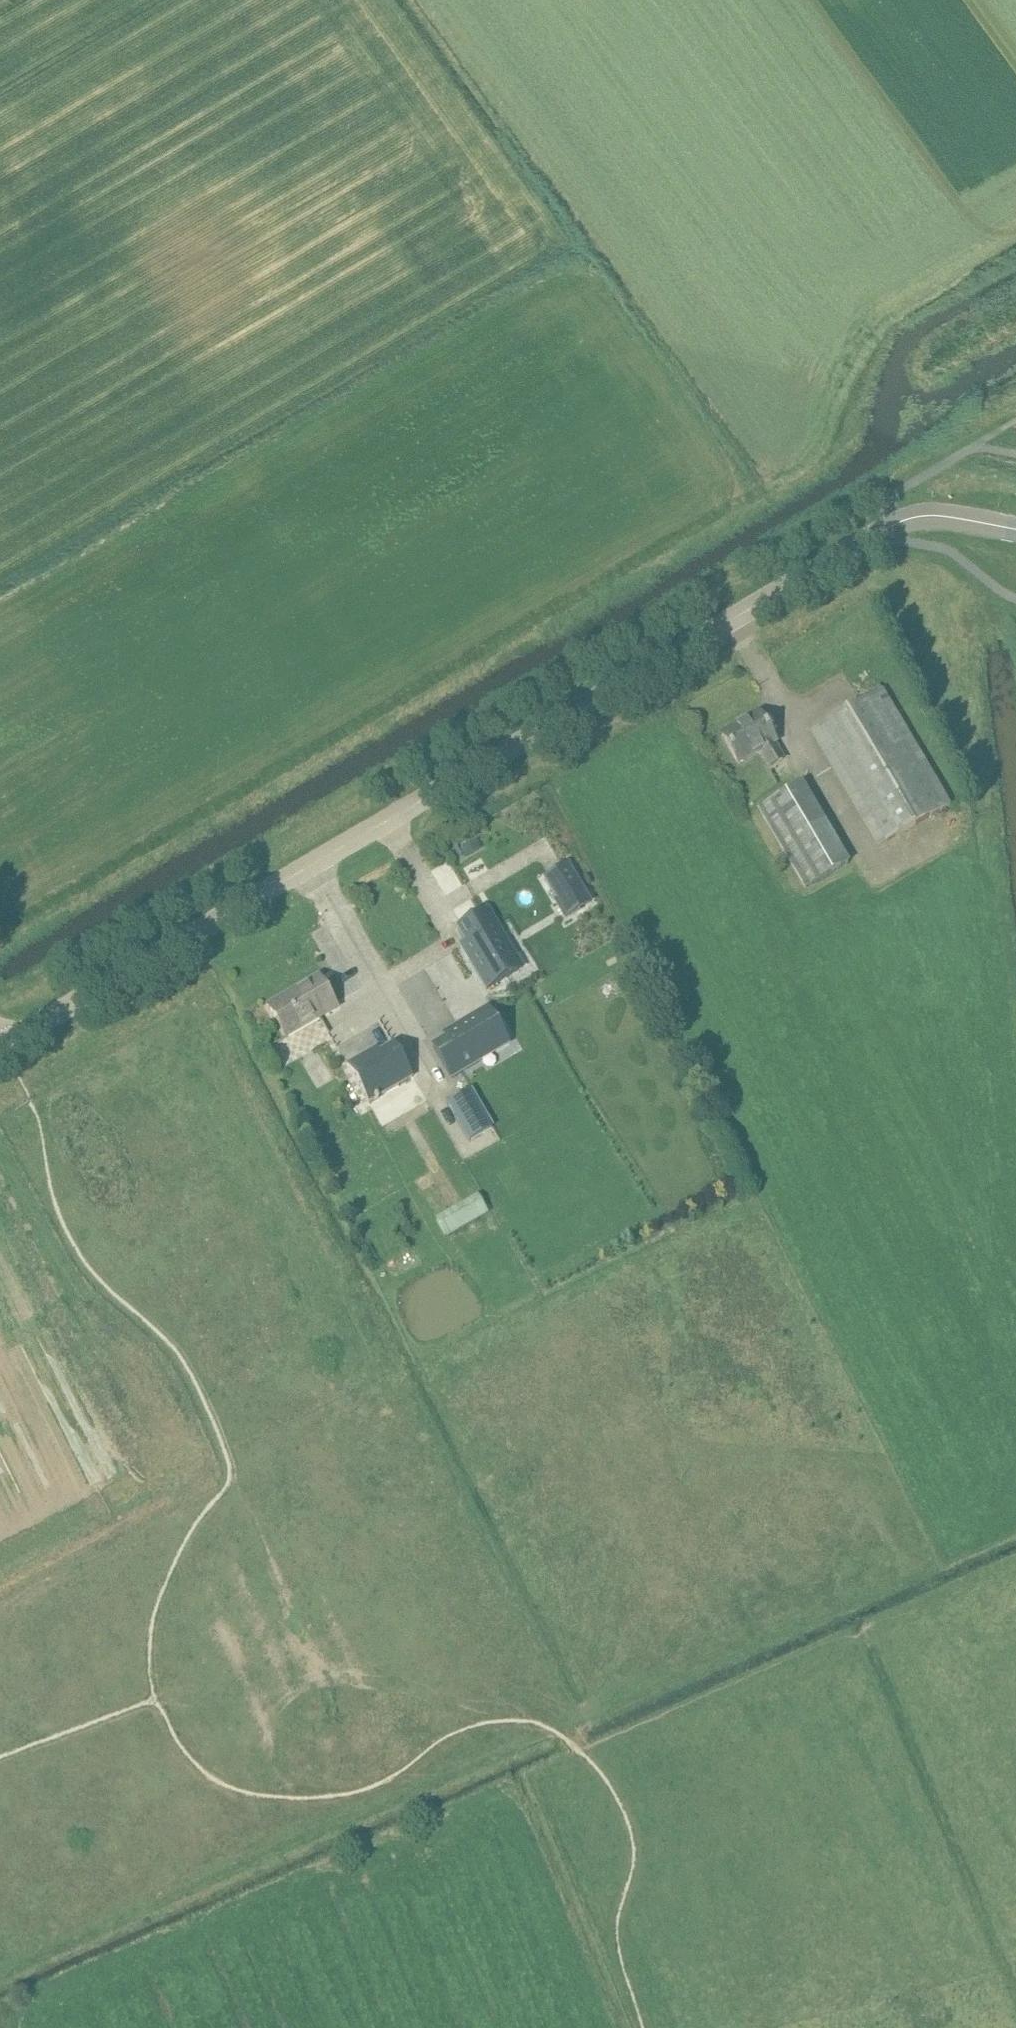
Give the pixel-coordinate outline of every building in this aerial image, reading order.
[(882,690),(811,732),(878,846),(949,805),(882,690)] [(722,735),(738,763),(760,751),(769,767),(783,759),(773,743),(775,742),(759,714),(722,735)] [(807,781),(760,806),(804,890),(852,865),(807,781)] [(569,862),(547,875),(560,897),(569,892),(579,909),(592,901),(569,862)] [(469,960),(486,989),(518,971),(501,943),(506,940),(489,911),(458,929),(465,942),(474,957),(469,960)] [(286,1037),(336,1008),(318,977),(268,1006),(286,1037)] [(433,1047),(452,1078),(481,1060),(478,1055),(505,1039),(487,1008),(457,1025),(460,1030),(445,1039),(433,1047)] [(347,1065),(368,1102),(413,1076),(394,1045),(380,1053),(377,1048),(347,1065)] [(487,1115),(463,1129),(470,1141),(494,1127),(487,1115)] [(479,1193),(437,1218),(448,1237),(490,1212),(479,1193)]
